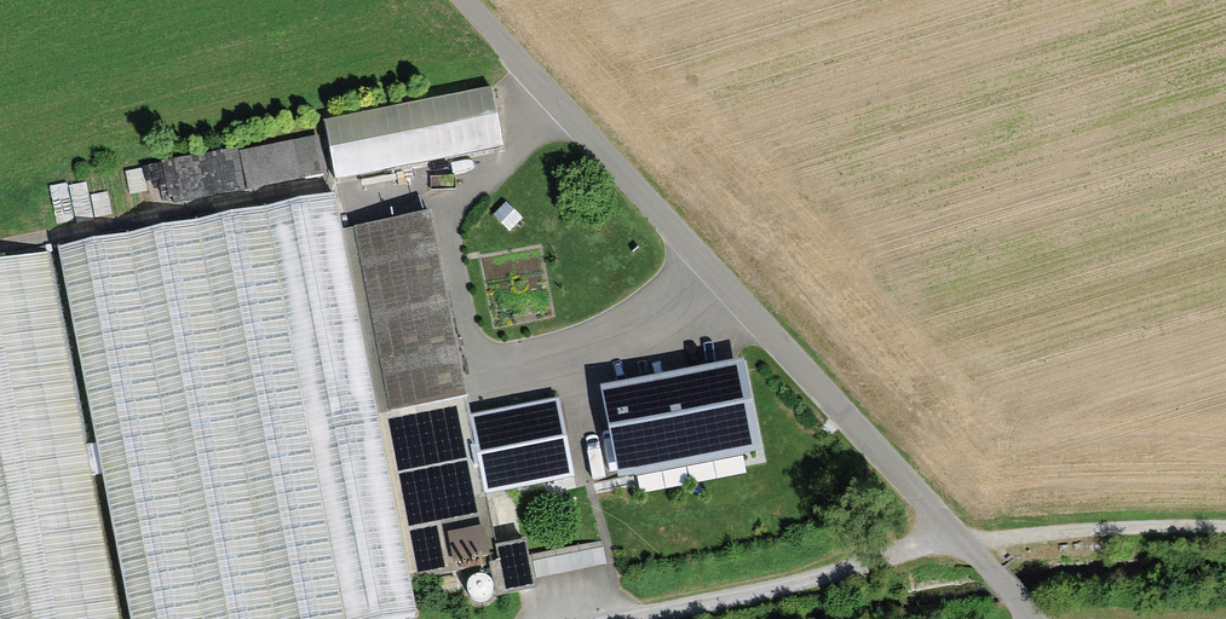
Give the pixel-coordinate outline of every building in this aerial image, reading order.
[(492,93),(328,125),(339,178),(503,146),(492,93)] [(175,165),(182,204),(329,176),(322,137),(175,165)] [(0,263),(0,618),(404,618),(415,617),(333,199),(0,263)] [(429,216),(348,231),(413,577),(496,561),(483,495),(572,479),(557,404),(468,421),(429,216)] [(667,380),(602,392),(619,481),(759,455),(742,366),(667,380)] [(496,544),(499,594),(536,592),(533,542),(496,544)]
